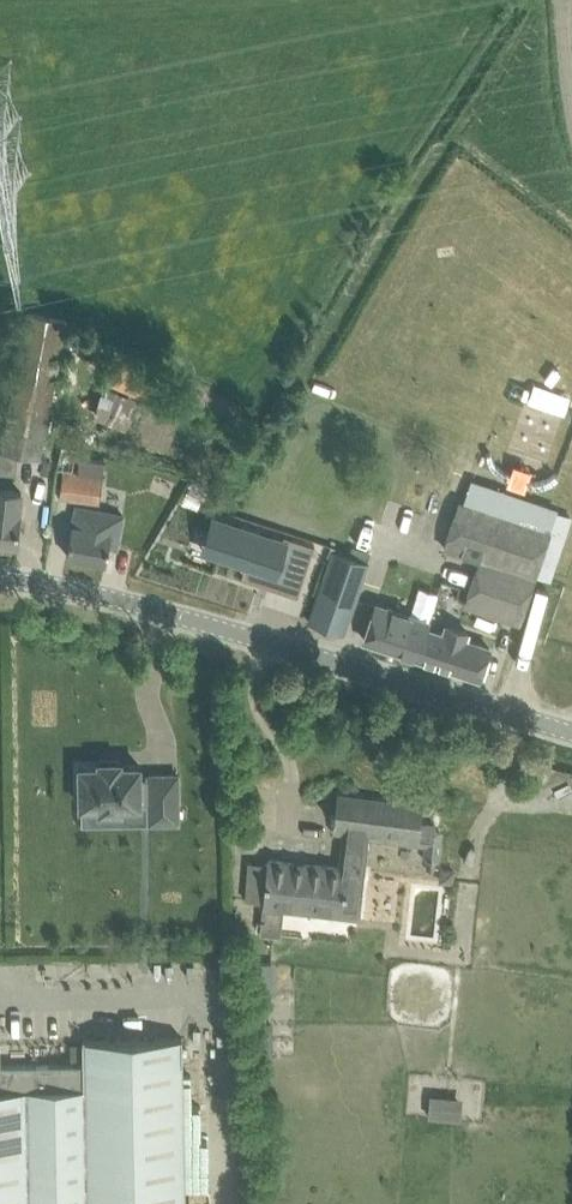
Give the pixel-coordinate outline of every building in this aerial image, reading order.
[(40,458),(62,330),(64,324),(25,317),(1,452),(40,458)] [(156,401),(169,370),(116,349),(103,380),(156,401)] [(64,472),(60,496),(76,498),(96,501),(102,502),(103,490),(105,476),(106,471),(108,460),(83,456),(81,473),(76,472),(64,470),(64,472)] [(17,544),(22,487),(0,485),(0,542),(17,544)] [(534,575),(549,531),(458,501),(443,547),(479,559),(464,603),(519,621),(527,596),(534,575)] [(202,504),(164,565),(182,576),(220,515),(202,504)] [(67,554),(106,562),(109,544),(117,546),(123,514),(77,505),(67,554)] [(221,518),(210,553),(243,563),(241,570),(270,579),(276,560),(286,563),(289,554),(306,559),(312,543),(281,533),(280,538),(221,518)] [(309,621),(344,632),(367,561),(332,550),(309,621)] [(376,603),(372,616),(364,639),(418,656),(427,628),(427,627),(429,621),(376,603)] [(571,654),(571,621),(547,613),(538,643),(571,654)] [(427,628),(418,656),(480,677),(490,647),(465,639),(468,631),(447,624),(444,633),(427,628)] [(100,805),(100,810),(121,809),(121,804),(140,804),(140,802),(149,802),(150,822),(179,822),(178,774),(149,774),(149,778),(140,778),(139,765),(121,765),(120,760),(99,761),(99,765),(80,766),(80,777),(76,778),(77,793),(80,793),(81,805),(100,805)] [(435,826),(428,826),(428,831),(420,830),(424,806),(338,794),(333,832),(344,833),(340,866),(269,857),(269,860),(265,860),(265,861),(249,859),(244,897),(262,900),(262,904),(263,904),(264,898),(358,911),(368,837),(418,844),(426,845),(425,860),(428,860),(428,869),(435,869),(436,861),(438,861),(441,833),(434,832),(435,826)] [(441,866),(439,882),(454,883),(455,868),(441,866)] [(269,962),(254,962),(254,993),(269,993),(269,962)] [(63,966),(44,966),(44,980),(87,979),(87,965),(63,966)] [(265,1000),(250,1000),(250,1021),(257,1021),(265,1021),(265,1000)] [(265,1021),(257,1021),(257,1054),(271,1054),(271,1021),(265,1021)] [(182,1037),(83,1039),(82,1043),(83,1061),(83,1064),(0,1066),(0,1203),(185,1203),(182,1037)] [(82,1043),(70,1044),(70,1061),(83,1061),(82,1043)] [(433,1115),(466,1115),(466,1094),(433,1093),(433,1115)]
